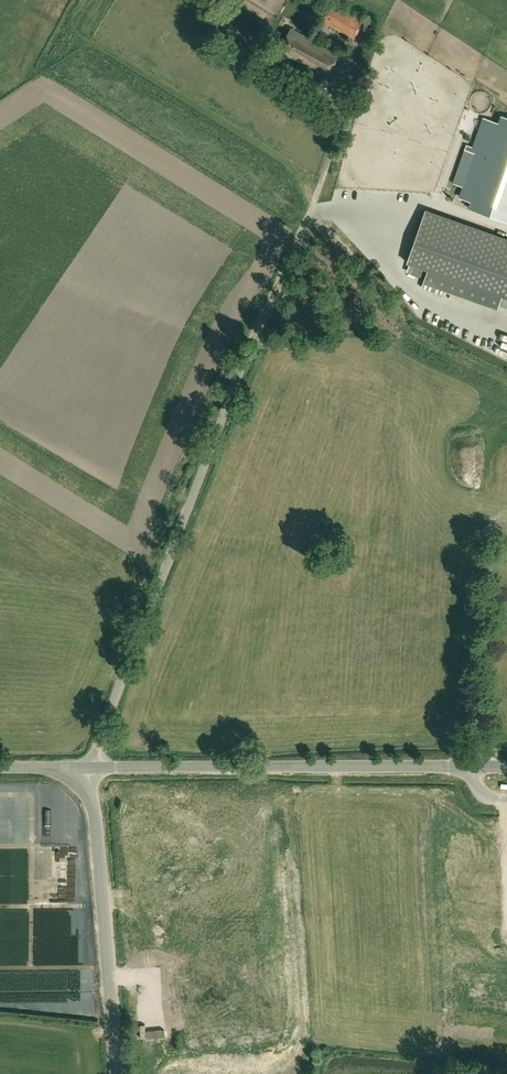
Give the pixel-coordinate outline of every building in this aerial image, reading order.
[(353,38),(363,20),(330,2),(320,20),(353,38)] [(327,77),(339,54),(291,28),(278,51),(327,77)] [(460,195),(461,198),(471,201),(469,208),(506,222),(506,118),(501,116),(499,123),(483,117),(473,147),(466,145),(464,150),(475,153),(463,187),(460,195)] [(407,262),(414,265),(427,270),(469,285),(465,297),(496,308),(497,305),(501,296),(506,298),(506,239),(425,210),(407,262)] [(459,433),(458,477),(488,478),(489,434),(459,433)] [(448,458),(457,457),(456,444),(448,444),(448,458)] [(210,995),(171,998),(173,1020),(182,1020),(181,1019),(186,1018),(186,1019),(192,1019),(192,1018),(201,1017),(209,1017),(218,1016),(218,1017),(221,1016),(220,994),(219,986),(244,984),(243,971),(199,975),(200,991),(210,990),(210,995)]
